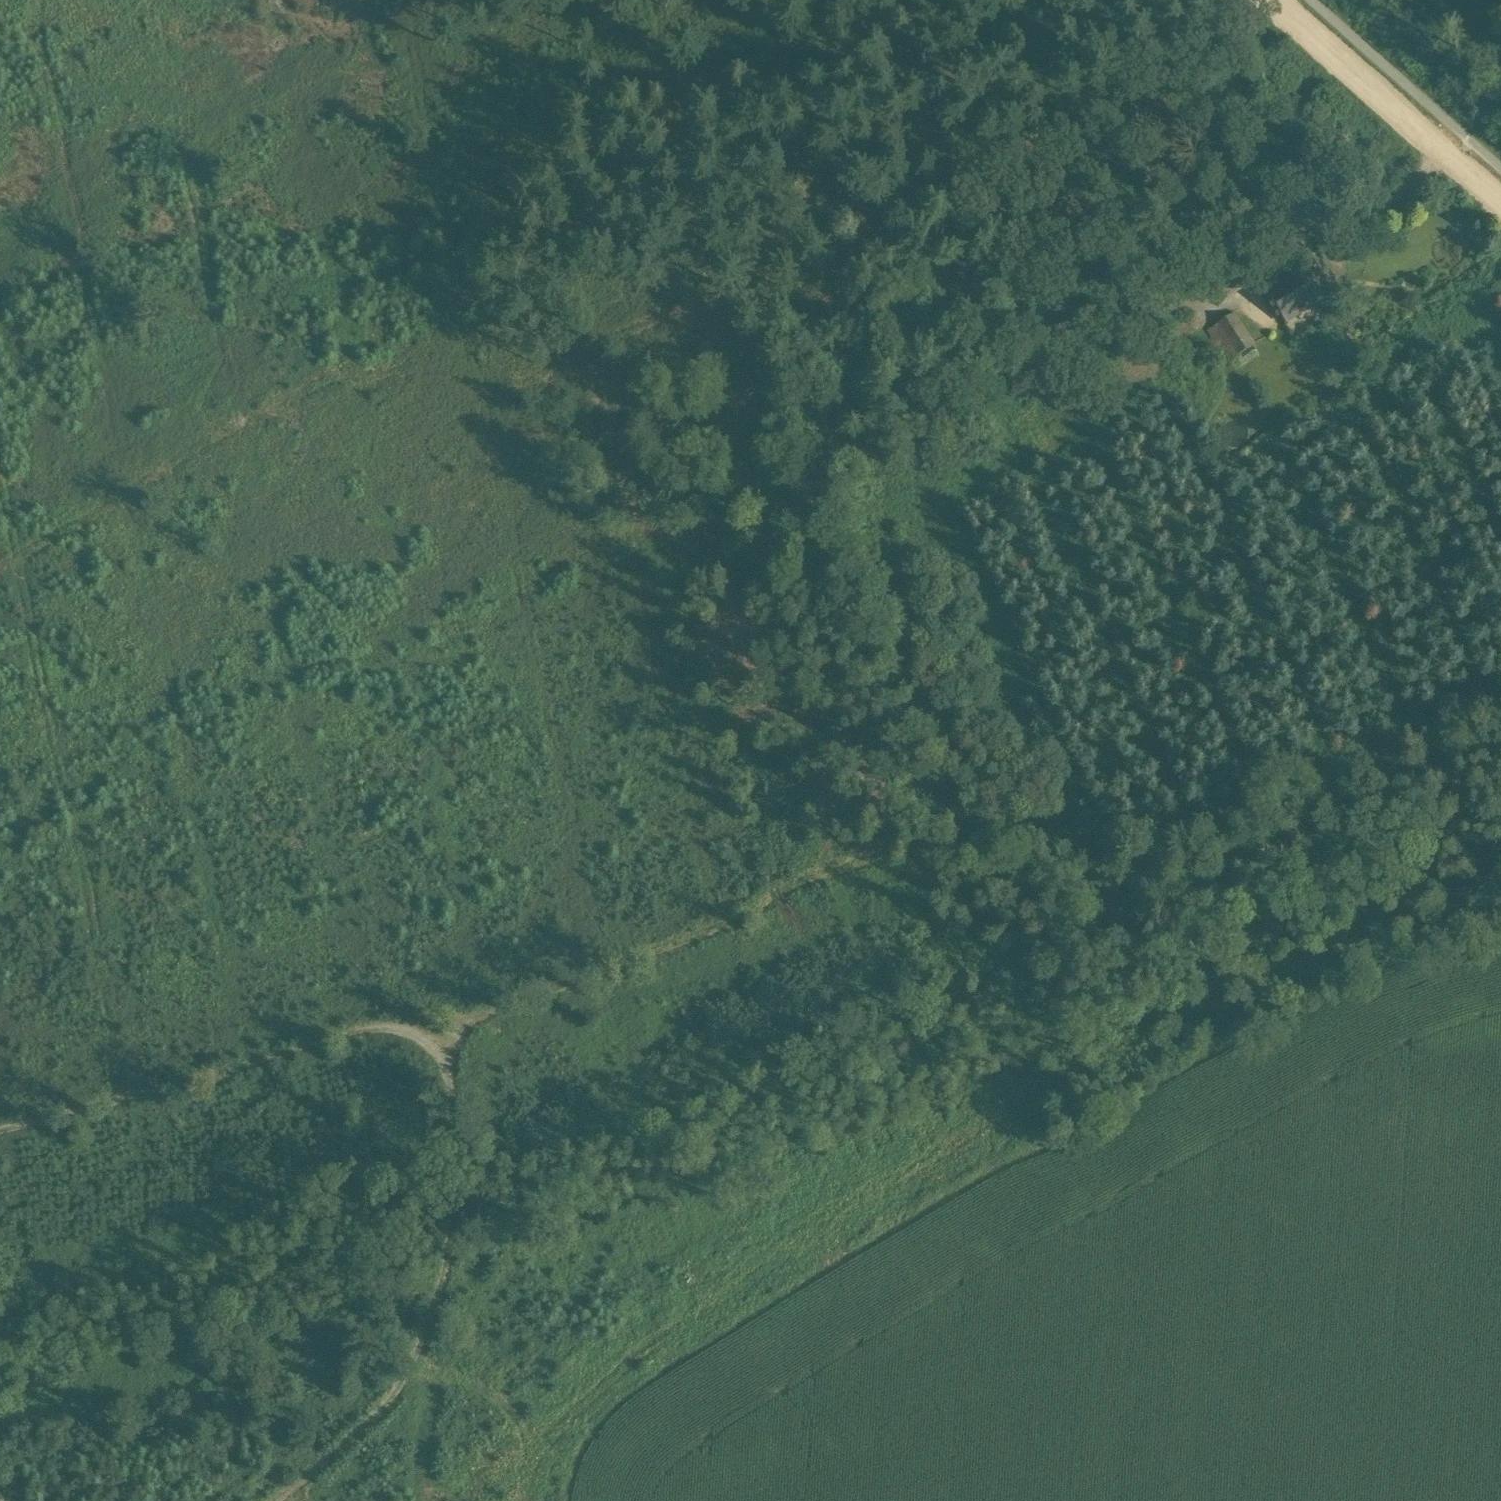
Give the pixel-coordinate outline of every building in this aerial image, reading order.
[(1319,256),(1301,267),(1304,270),(1267,293),(1285,321),(1321,298),(1323,302),(1341,291),(1319,256)] [(1230,358),(1254,346),(1237,311),(1212,324),(1230,358)]
